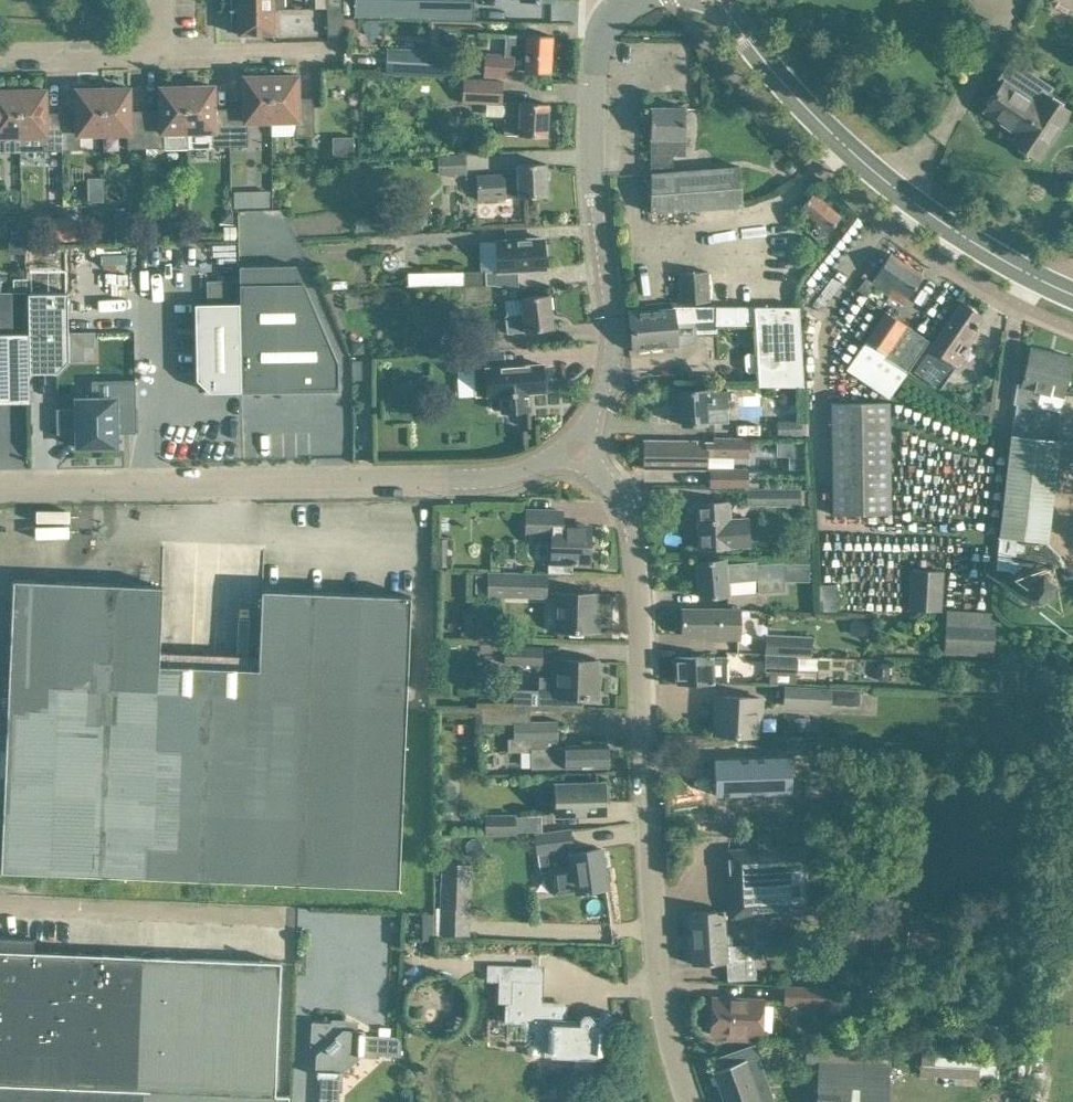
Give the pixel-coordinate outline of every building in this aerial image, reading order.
[(231,10),(274,9),(285,9),(285,0),(231,0),(231,10)] [(341,8),(340,0),(327,0),(327,8),(341,8)] [(472,0),(353,0),(353,16),(471,18),(472,0)] [(294,1),(293,21),(326,22),(327,2),(294,1)] [(345,35),(343,19),(341,8),(327,8),(328,35),(345,35)] [(274,9),(231,10),(231,27),(233,27),(233,26),(238,26),(238,34),(274,33),(274,9)] [(527,35),(506,34),(504,55),(485,53),(485,55),(472,54),(471,73),(484,74),(484,78),(524,80),(525,71),(550,72),(552,37),(527,35)] [(454,52),(386,48),(385,74),(453,79),(454,52)] [(1072,113),(1063,107),(1048,97),(1054,88),(1011,60),(997,80),(1004,84),(997,93),(996,92),(994,96),(995,97),(985,110),(1018,133),(1013,140),(1041,159),(1072,113)] [(248,121),(271,121),(270,76),(242,77),(242,78),(244,78),(245,116),(229,116),(230,146),(248,146),(248,121)] [(270,76),(271,121),(295,120),(295,136),(314,136),(313,106),(298,106),(297,77),(298,77),(298,76),(270,76)] [(499,107),(501,83),(460,82),(458,106),(499,107)] [(230,146),(229,116),(214,117),(213,87),(215,87),(215,86),(187,87),(188,131),(188,148),(188,149),(212,149),(212,147),(230,146)] [(161,118),(145,118),(146,148),(188,148),(188,131),(187,87),(159,87),(159,89),(160,89),(161,118)] [(80,133),(104,133),(103,88),(75,89),(75,90),(76,90),(77,120),(61,120),(62,150),(80,150),(80,133)] [(146,148),(145,118),(130,119),(129,89),(131,89),(131,88),(103,88),(104,133),(127,132),(128,149),(146,148)] [(20,151),(19,90),(0,91),(0,151),(20,151)] [(62,150),(61,120),(46,120),(45,91),(47,91),(47,90),(19,90),(20,151),(62,150)] [(546,136),(548,102),(505,100),(503,134),(546,136)] [(685,155),(685,107),(651,107),(650,171),(673,171),(672,155),(685,155)] [(393,123),(376,128),(380,142),(397,137),(393,123)] [(465,155),(437,157),(438,175),(465,174),(465,155)] [(545,163),(523,164),(518,164),(519,180),(505,181),(505,174),(477,175),(477,198),(505,198),(547,196),(545,163)] [(650,212),(742,205),(739,166),(673,171),(650,171),(650,212)] [(288,187),(287,173),(267,174),(268,189),(288,187)] [(190,201),(190,200),(189,189),(176,190),(176,200),(176,201),(176,213),(189,213),(190,201)] [(814,193),(799,209),(806,215),(801,222),(822,240),(841,216),(814,193)] [(226,210),(222,215),(222,223),(233,223),(233,210),(231,210),(226,210)] [(79,220),(45,221),(45,241),(80,240),(79,220)] [(463,272),(464,285),(491,286),(491,285),(506,287),(518,288),(527,287),(518,287),(517,269),(546,268),(545,238),(496,240),(497,270),(463,272)] [(904,304),(923,275),(890,253),(871,281),(865,277),(857,289),(867,296),(875,285),(904,304)] [(707,271),(679,273),(681,303),(709,301),(707,271)] [(68,277),(27,278),(29,332),(29,373),(57,373),(69,360),(68,277)] [(26,279),(15,279),(15,293),(26,293),(26,279)] [(239,303),(241,391),(335,390),(334,354),(291,279),(239,279),(239,303)] [(491,286),(464,285),(453,285),(453,301),(491,301),(491,286)] [(10,293),(0,293),(0,333),(11,333),(10,293)] [(549,294),(527,296),(521,297),(523,313),(505,316),(507,333),(553,328),(549,294)] [(962,301),(949,320),(930,348),(931,348),(916,371),(941,388),(963,356),(956,352),(963,342),(968,346),(979,329),(976,327),(978,324),(977,323),(982,315),(962,301)] [(239,303),(195,304),(197,379),(209,392),(241,391),(239,303)] [(717,332),(717,325),(716,306),(672,306),(672,308),(643,310),(629,311),(633,349),(678,345),(675,322),(696,321),(696,333),(717,332)] [(716,306),(717,325),(755,325),(757,353),(748,353),(745,356),(746,370),(748,373),(758,372),(759,386),(804,386),(799,306),(716,306)] [(889,398),(907,372),(929,340),(886,311),(846,369),(889,398)] [(499,331),(471,334),(473,351),(499,349),(499,331)] [(0,333),(0,400),(30,401),(29,373),(29,332),(11,333),(0,333)] [(364,353),(363,343),(352,344),(353,354),(364,353)] [(1046,541),(1058,440),(1031,435),(1036,406),(1059,411),(1063,397),(1064,397),(1072,358),(1072,357),(1030,347),(1021,384),(1017,383),(1014,403),(1016,404),(1011,433),(1007,475),(1000,537),(1046,541)] [(370,380),(369,361),(352,361),(352,381),(370,380)] [(527,393),(545,391),(543,365),(526,366),(526,368),(517,369),(517,367),(475,370),(477,396),(491,395),(492,409),(502,409),(502,412),(529,410),(527,393)] [(76,408),(56,409),(57,434),(77,434),(77,447),(117,446),(117,433),(136,433),(135,380),(92,380),(92,398),(76,398),(76,408)] [(705,389),(680,390),(682,425),(728,423),(727,389),(706,390),(705,389)] [(891,513),(889,423),(889,401),(831,402),(833,514),(891,513)] [(802,420),(777,421),(778,435),(802,434),(802,420)] [(746,488),(747,488),(747,470),(719,469),(720,457),(748,458),(748,439),(713,438),(713,440),(699,440),(699,441),(645,440),(644,467),(710,469),(710,487),(746,487),(746,488)] [(747,488),(746,488),(746,505),(800,506),(801,489),(747,488)] [(48,502),(49,531),(81,530),(80,501),(48,502)] [(730,501),(720,502),(697,503),(700,548),(750,546),(749,517),(732,517),(730,501)] [(527,510),(526,532),(526,536),(551,538),(548,572),(572,573),(572,563),(589,563),(590,526),(562,525),(562,511),(527,510)] [(1046,541),(1000,537),(996,570),(1006,571),(1002,581),(1002,586),(1002,588),(1002,594),(1004,600),(1007,605),(1010,610),(1014,614),(1019,618),(1024,620),(1030,622),(1036,622),(1042,622),(1048,620),(1053,618),(1058,614),(1062,610),(1066,605),(1068,600),(1070,594),(1070,588),(1070,584),(1069,580),(1072,578),(1072,576),(1058,555),(1046,542),(1046,541)] [(436,538),(437,567),(448,567),(447,538),(436,538)] [(727,564),(726,559),(696,561),(699,597),(729,595),(728,583),(758,580),(759,593),(785,591),(784,578),(811,578),(809,565),(784,564),(783,562),(756,565),(756,561),(727,564)] [(910,569),(908,609),(941,611),(943,571),(910,569)] [(545,595),(545,575),(490,575),(490,595),(545,595)] [(411,596),(371,594),(262,590),(259,669),(159,665),(162,586),(13,580),(1,870),(398,887),(411,596)] [(817,612),(836,611),(835,585),(815,586),(817,612)] [(596,593),(573,593),(558,592),(557,630),(595,631),(596,593)] [(704,635),(707,635),(707,640),(741,641),(741,609),(733,609),(704,609),(682,608),(682,635),(704,635)] [(972,622),(972,620),(973,613),(947,611),(944,654),(993,657),(993,646),(995,624),(972,622)] [(765,659),(797,661),(797,656),(811,657),(812,637),(766,635),(765,659)] [(497,641),(481,640),(481,653),(497,653),(497,641)] [(505,662),(541,663),(541,648),(506,647),(505,662)] [(743,672),(756,671),(755,653),(742,654),(743,672)] [(728,679),(727,654),(676,657),(677,683),(713,681),(713,679),(728,679)] [(554,659),(554,677),(540,676),(539,690),(540,705),(583,706),(583,697),(597,697),(598,674),(596,674),(597,660),(554,659)] [(796,685),(797,661),(765,659),(765,670),(766,670),(766,674),(757,674),(757,682),(763,683),(763,684),(796,685)] [(831,688),(784,686),(783,707),(830,710),(831,688)] [(761,698),(740,697),(718,696),(716,733),(756,735),(757,717),(760,717),(761,698)] [(530,708),(482,707),(483,724),(514,723),(514,739),(509,740),(509,752),(532,751),(533,769),(608,767),(607,744),(565,745),(565,747),(554,748),(554,739),(558,739),(557,721),(530,721),(530,708)] [(776,759),(709,762),(711,800),(778,796),(776,759)] [(553,814),(606,812),(605,802),(610,802),(609,786),(605,786),(604,782),(556,784),(556,800),(552,800),(553,814)] [(456,812),(456,798),(442,798),(442,812),(456,812)] [(516,836),(516,816),(485,816),(485,836),(516,836)] [(536,835),(523,836),(525,850),(537,849),(541,872),(549,871),(550,871),(553,892),(574,890),(584,888),(606,886),(602,848),(589,850),(589,845),(573,846),(571,829),(536,834),(536,835)] [(815,845),(728,849),(732,918),(819,913),(815,845)] [(436,909),(436,935),(470,936),(473,865),(442,864),(440,909),(436,909)] [(724,921),(723,911),(690,913),(691,936),(686,936),(686,937),(691,937),(692,950),(687,950),(687,952),(692,951),(693,963),(726,961),(727,980),(757,979),(755,949),(748,949),(747,945),(725,946),(724,921)] [(103,954),(34,951),(34,938),(0,937),(0,995),(101,999),(103,954)] [(147,956),(103,954),(101,999),(99,1043),(97,1088),(97,1101),(141,1101),(147,956)] [(141,1101),(288,1101),(289,1095),(275,1094),(281,962),(147,956),(141,1101)] [(541,968),(487,965),(487,979),(499,980),(498,1002),(508,1003),(507,1020),(524,1021),(534,1032),(534,1044),(530,1045),(528,1047),(527,1050),(528,1054),(530,1056),(533,1057),(536,1056),(539,1054),(540,1051),(576,1052),(575,1076),(595,1077),(596,1053),(603,1053),(604,1030),(599,1030),(600,1022),(594,1022),(594,1020),(591,1016),(585,1016),(580,1020),(580,1021),(564,1021),(565,1005),(540,1004),(541,968)] [(820,988),(820,986),(787,985),(787,987),(786,986),(785,1003),(821,1004),(821,988),(820,988)] [(101,999),(0,995),(0,1040),(99,1043),(101,999)] [(763,999),(735,997),(713,997),(711,1034),(762,1036),(763,999)] [(394,1037),(365,1035),(365,1031),(344,1030),(345,1022),(334,1021),(333,1025),(318,1024),(314,1028),(313,1055),(318,1055),(317,1076),(321,1076),(320,1101),(339,1101),(339,1092),(342,1092),(342,1073),(360,1057),(379,1058),(379,1055),(400,1056),(401,1044),(401,1043),(400,1042),(400,1040),(399,1039),(398,1038),(397,1038),(396,1037),(394,1037)] [(99,1043),(0,1040),(0,1084),(97,1088),(99,1043)] [(713,1070),(724,1101),(761,1101),(755,1085),(766,1081),(754,1045),(716,1058),(720,1068),(713,1070)] [(992,1060),(949,1058),(947,1101),(990,1101),(992,1060)] [(841,1063),(819,1062),(817,1101),(888,1101),(890,1066),(841,1063)] [(97,1088),(0,1084),(0,1101),(97,1101),(97,1088)]
